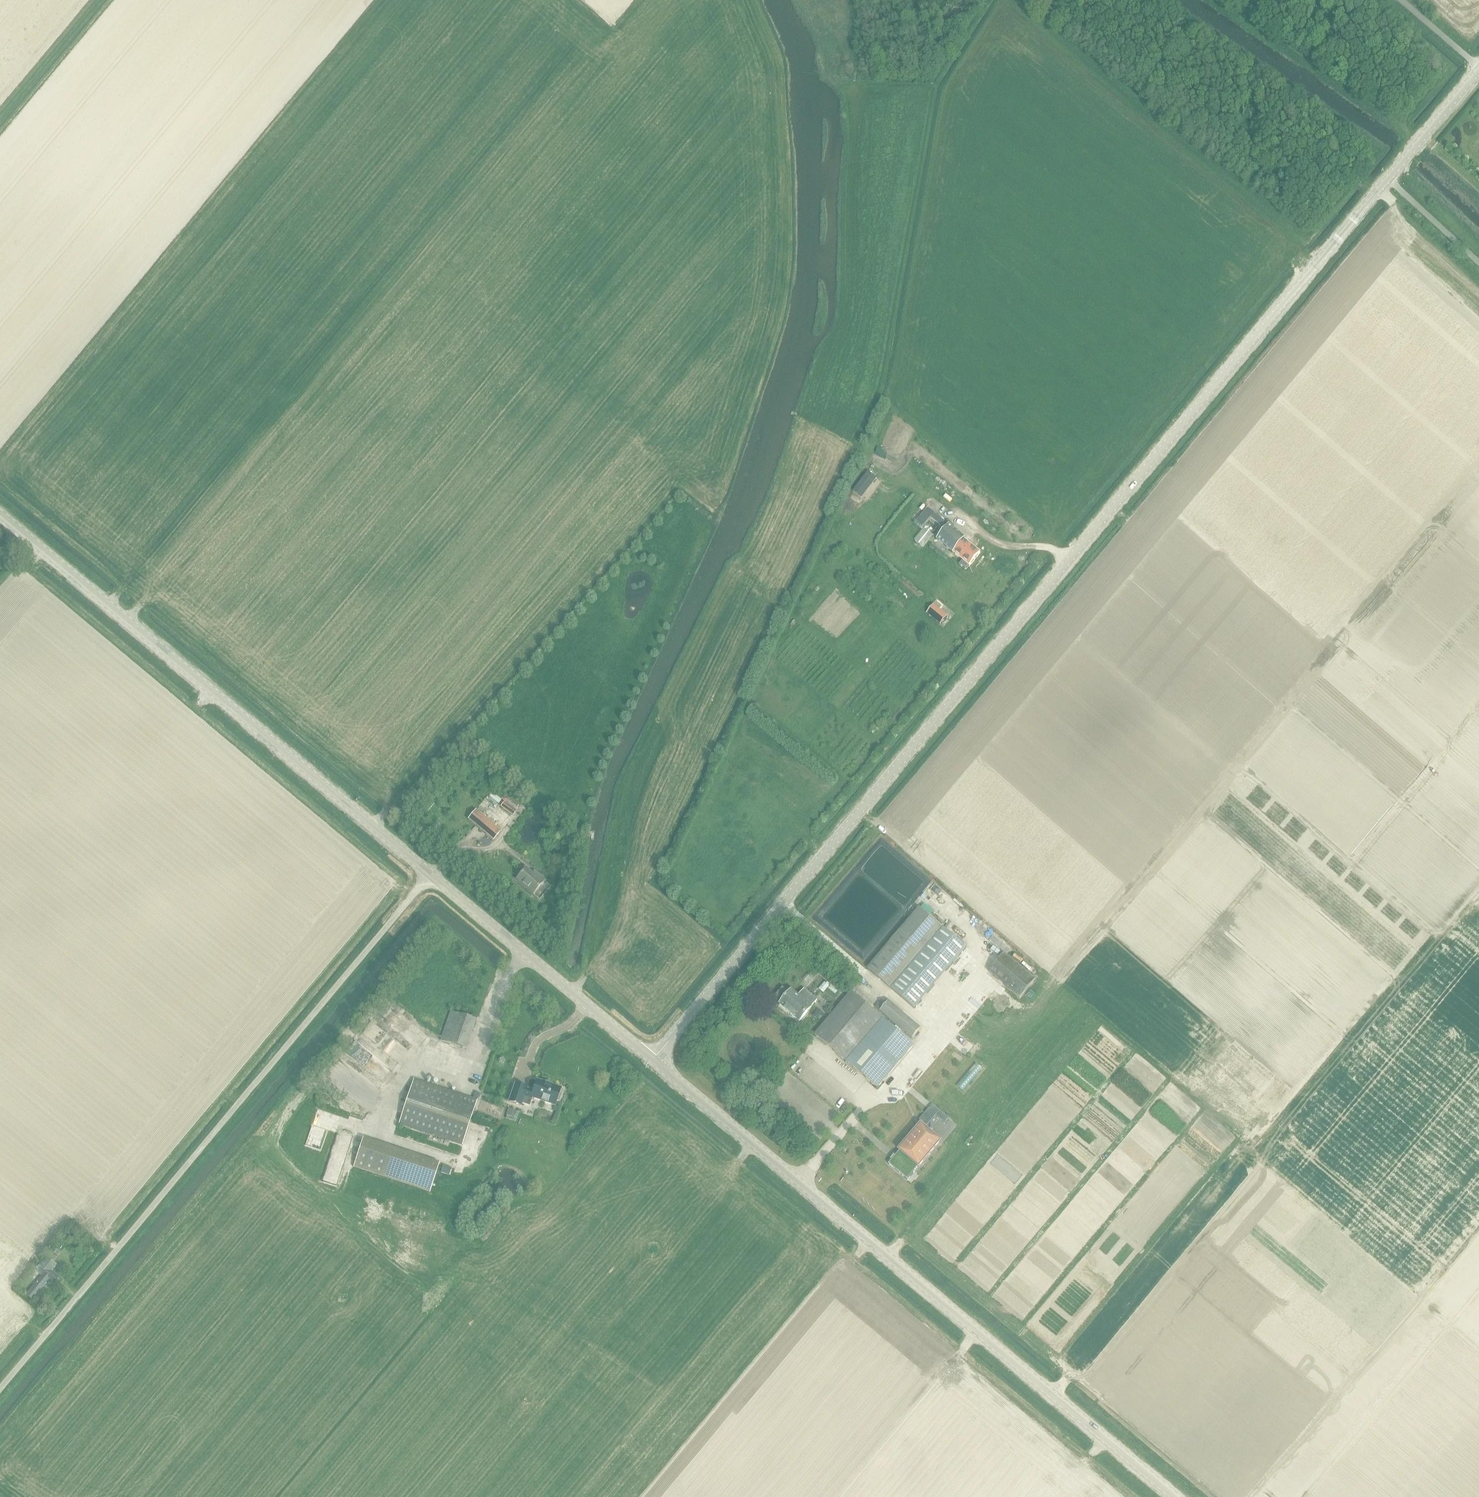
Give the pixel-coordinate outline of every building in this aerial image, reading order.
[(924,507),(930,516),(944,506),(939,498),(924,507)] [(940,526),(944,521),(935,513),(930,518),(940,526)] [(949,524),(936,539),(953,553),(953,552),(964,538),(965,538),(949,524)] [(980,552),(964,538),(953,552),(963,559),(960,563),(966,568),(969,565),(970,565),(980,552)] [(955,608),(952,606),(954,603),(943,593),(935,603),(949,615),(955,608)] [(926,613),(940,625),(948,616),(933,604),(926,613)] [(489,796),(498,804),(501,800),(492,792),(489,796)] [(492,840),(500,831),(476,810),(468,820),(492,840)] [(544,880),(538,875),(536,877),(526,868),(516,879),(533,894),(544,880)] [(919,908),(867,969),(890,989),(942,928),(919,908)] [(994,921),(990,926),(996,931),(1000,926),(994,921)] [(1005,937),(1009,932),(1001,926),(997,931),(1005,937)] [(966,947),(943,928),(891,989),(915,1009),(966,947)] [(1035,980),(1003,955),(988,973),(1020,999),(1035,980)] [(779,1004),(799,1021),(817,1000),(803,989),(798,995),(791,990),(789,993),(782,988),(776,995),(782,1000),(779,1004)] [(913,1046),(850,994),(815,1036),(877,1089),(913,1046)] [(921,1028),(889,1001),(884,1007),(878,1003),(875,1008),(880,1012),(912,1039),(921,1028)] [(817,1010),(813,1015),(818,1019),(822,1015),(817,1010)] [(462,1048),(472,1019),(450,1011),(440,1040),(462,1048)] [(462,1145),(476,1100),(413,1080),(398,1124),(462,1145)] [(526,1090),(514,1086),(508,1104),(519,1108),(523,1098),(530,1101),(531,1100),(553,1108),(555,1103),(558,1102),(560,1096),(558,1093),(560,1088),(536,1080),(532,1093),(525,1091),(526,1090)] [(932,1105),(919,1120),(927,1126),(940,1111),(932,1105)] [(508,1108),(506,1115),(513,1117),(515,1111),(508,1108)] [(899,1150),(900,1150),(895,1156),(894,1155),(891,1159),(892,1160),(888,1164),(906,1179),(918,1166),(940,1141),(921,1125),(899,1150)] [(439,1164),(362,1139),(353,1167),(430,1192),(439,1164)] [(443,1166),(440,1173),(446,1175),(449,1167),(443,1166)] [(50,1251),(57,1256),(61,1251),(55,1245),(50,1251)] [(57,1278),(50,1272),(55,1266),(45,1259),(35,1271),(42,1276),(26,1296),(31,1300),(47,1281),(52,1285),(57,1278)] [(913,1263),(910,1267),(919,1273),(922,1269),(913,1263)]
